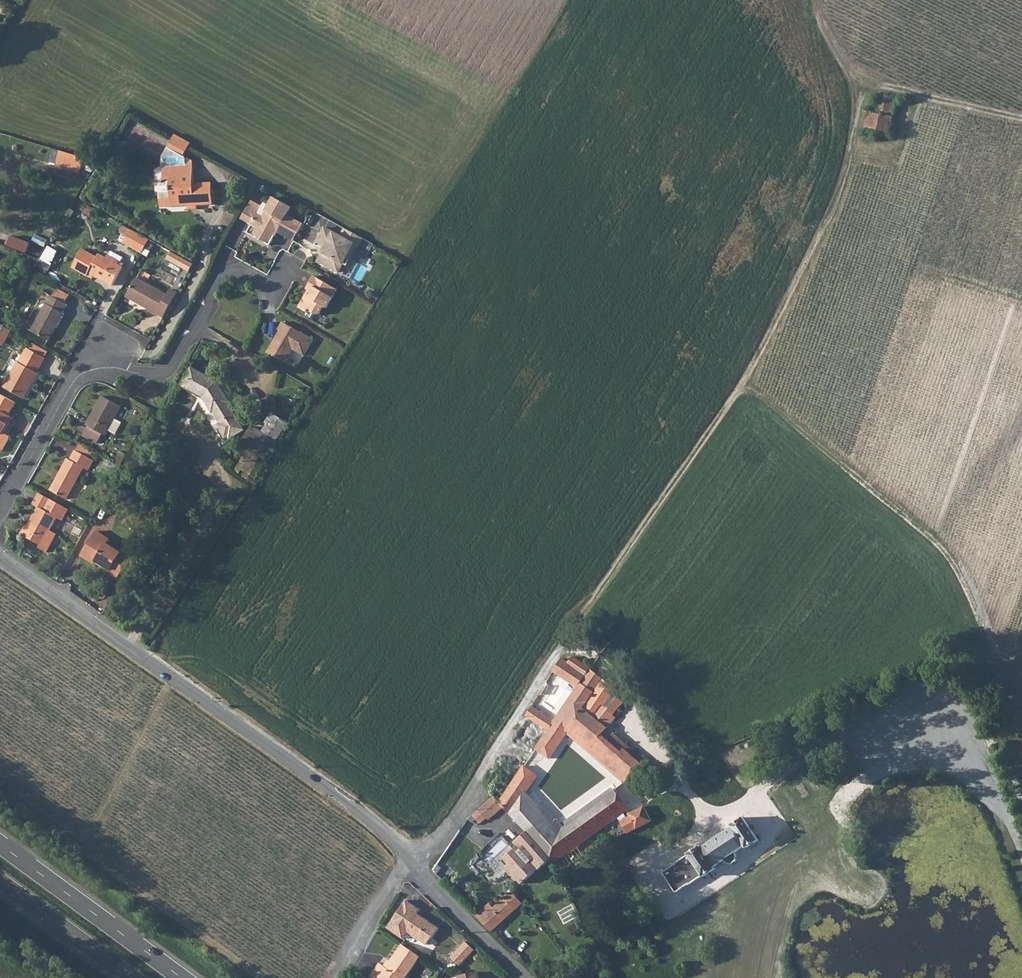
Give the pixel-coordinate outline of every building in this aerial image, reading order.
[(897,98),(877,94),(873,113),(868,112),(864,131),(889,136),(897,98)] [(191,143),(174,134),(163,155),(164,179),(170,179),(170,183),(171,191),(167,191),(160,192),(161,207),(172,206),(188,205),(197,205),(214,204),(212,183),(194,184),(193,161),(184,156),(191,143)] [(85,158),(60,151),(56,166),(80,173),(85,158)] [(252,201),(241,219),(257,228),(258,228),(260,234),(259,236),(265,240),(264,242),(270,245),(277,232),(287,237),(297,220),(287,215),(291,207),(274,197),(269,206),(263,203),(261,206),(252,201)] [(44,217),(42,217),(41,216),(38,221),(48,225),(51,219),(49,219),(48,218),(46,218),(44,217)] [(303,224),(297,220),(287,237),(294,241),(303,224)] [(258,228),(257,228),(253,236),(264,242),(265,240),(259,236),(260,234),(258,228)] [(363,238),(346,228),(342,236),(325,228),(317,242),(326,247),(319,261),(339,272),(347,257),(351,258),(358,246),(359,246),(363,238)] [(150,240),(131,229),(123,243),(142,253),(150,240)] [(29,253),(33,243),(13,235),(9,246),(29,253)] [(100,254),(98,257),(84,249),(73,267),(88,276),(90,273),(113,286),(123,267),(119,264),(120,261),(109,255),(107,258),(100,254)] [(193,264),(172,252),(167,259),(189,271),(193,264)] [(338,289),(315,276),(307,289),(312,291),(309,297),(307,296),(300,308),(310,313),(311,311),(317,315),(321,314),(325,306),(328,308),(338,289)] [(156,315),(157,314),(163,317),(177,293),(170,289),(167,295),(137,278),(127,297),(150,310),(149,311),(156,315)] [(51,295),(31,331),(48,340),(55,326),(57,328),(65,314),(63,313),(68,305),(65,303),(70,295),(58,288),(53,296),(51,295)] [(315,339),(285,321),(280,329),(282,330),(278,337),(279,338),(278,340),(275,341),(270,350),(271,353),(285,362),(294,348),(305,355),(315,339)] [(4,326),(1,330),(0,333),(0,340),(5,342),(11,330),(4,326)] [(48,340),(50,341),(57,328),(55,326),(48,340)] [(49,351),(34,343),(30,349),(45,357),(49,351)] [(24,353),(42,363),(46,358),(45,357),(30,349),(28,348),(24,353)] [(38,373),(37,372),(42,363),(24,353),(20,362),(19,362),(4,387),(24,398),(38,373)] [(217,381),(192,367),(182,385),(198,394),(202,392),(205,396),(203,397),(213,413),(214,412),(221,423),(217,425),(225,438),(229,436),(230,439),(244,430),(228,403),(230,402),(217,381)] [(2,432),(7,424),(9,426),(13,418),(9,416),(16,403),(0,394),(0,452),(2,451),(9,439),(8,435),(5,433),(2,432)] [(103,434),(105,436),(108,430),(115,434),(122,422),(115,418),(121,406),(103,396),(86,425),(89,426),(103,434)] [(84,435),(98,443),(103,434),(89,426),(84,435)] [(263,461),(276,442),(269,437),(256,457),(263,461)] [(93,451),(80,444),(76,450),(90,458),(93,451)] [(76,450),(70,460),(68,458),(58,476),(61,477),(58,482),(56,480),(51,490),(67,499),(84,468),(88,470),(94,460),(90,458),(76,450)] [(120,466),(127,455),(121,452),(114,463),(120,466)] [(248,460),(244,457),(235,471),(239,473),(243,469),(248,460)] [(248,460),(243,469),(251,474),(257,466),(248,460)] [(116,474),(120,467),(110,462),(107,469),(116,474)] [(63,521),(69,509),(51,499),(40,493),(34,504),(39,507),(27,528),(25,527),(21,534),(41,545),(39,548),(47,552),(57,534),(51,531),(58,518),(63,521)] [(107,544),(110,539),(97,531),(81,555),(95,564),(96,562),(105,568),(105,567),(110,570),(109,572),(118,578),(133,555),(124,550),(122,553),(107,544)] [(60,568),(67,557),(60,553),(54,565),(60,568)] [(116,592),(111,589),(106,596),(107,597),(104,602),(103,601),(100,605),(105,609),(116,592)] [(590,668),(573,657),(568,663),(561,658),(553,671),(577,686),(575,690),(576,690),(557,719),(555,718),(554,721),(532,706),(526,715),(548,730),(535,748),(549,758),(568,731),(626,781),(634,789),(647,773),(652,768),(607,727),(615,718),(612,716),(624,702),(613,694),(615,691),(615,689),(590,668)] [(523,884),(551,858),(553,863),(556,861),(563,870),(575,862),(584,856),(577,846),(617,816),(621,821),(627,834),(651,821),(644,806),(629,814),(627,809),(613,790),(564,826),(555,832),(550,826),(534,809),(538,805),(526,792),(537,776),(524,766),(500,802),(504,806),(518,822),(494,842),(477,856),(490,872),(503,861),(511,870),(523,884)] [(433,870),(437,874),(485,819),(488,819),(504,806),(500,802),(494,796),(467,819),(433,870)] [(747,847),(758,840),(743,817),(732,825),(733,827),(724,833),(711,842),(701,848),(700,846),(688,854),(689,854),(675,863),(676,864),(663,873),(676,892),(689,884),(703,875),(703,876),(715,869),(713,867),(724,859),(735,852),(746,845),(747,847)] [(564,826),(557,819),(550,826),(555,832),(564,826)] [(711,842),(724,833),(721,829),(719,831),(718,829),(709,834),(711,836),(708,838),(711,842)] [(735,852),(724,859),(726,862),(731,864),(737,860),(737,854),(735,852)] [(584,856),(575,862),(578,865),(586,859),(584,856)] [(490,904),(477,915),(492,931),(528,898),(518,886),(494,908),(490,904)] [(406,900),(387,928),(403,939),(408,932),(426,945),(438,928),(424,918),(421,918),(416,915),(418,913),(420,909),(406,900)] [(551,945),(546,939),(540,944),(545,950),(551,945)] [(467,942),(452,958),(461,966),(476,951),(467,942)] [(421,957),(402,944),(386,967),(380,963),(370,976),(374,977),(406,977),(421,957)]
